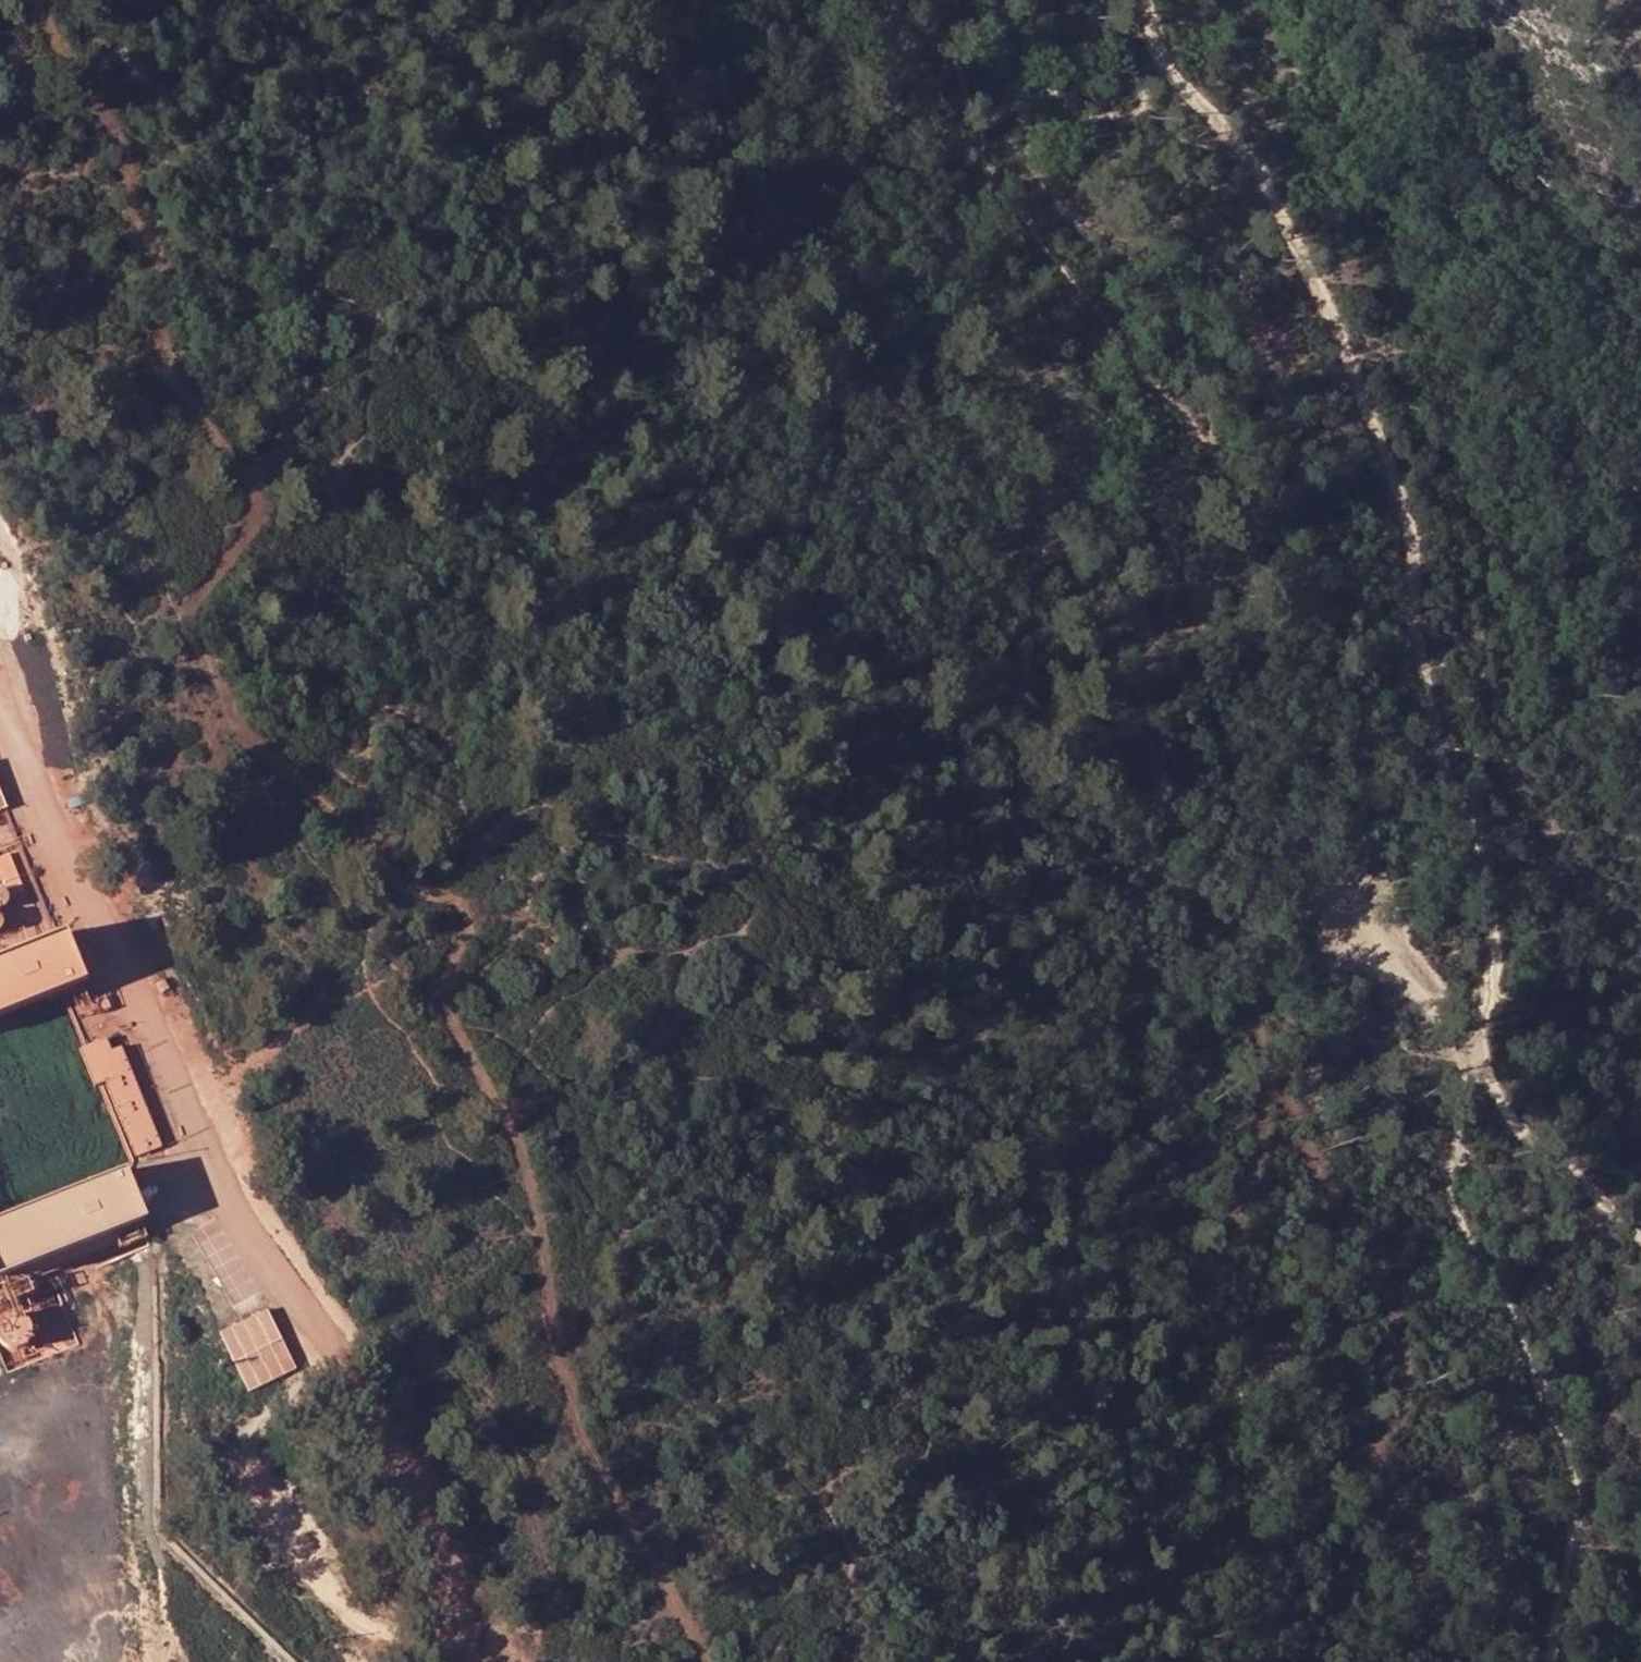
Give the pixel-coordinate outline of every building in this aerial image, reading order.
[(0,782),(0,815),(9,813),(0,782)] [(85,993),(58,913),(0,932),(0,1021),(85,993)] [(117,1038),(83,1047),(92,1084),(126,1076),(117,1038)] [(0,1210),(0,1289),(153,1231),(127,1162),(0,1210)] [(220,1329),(250,1390),(300,1366),(270,1305),(220,1329)]
